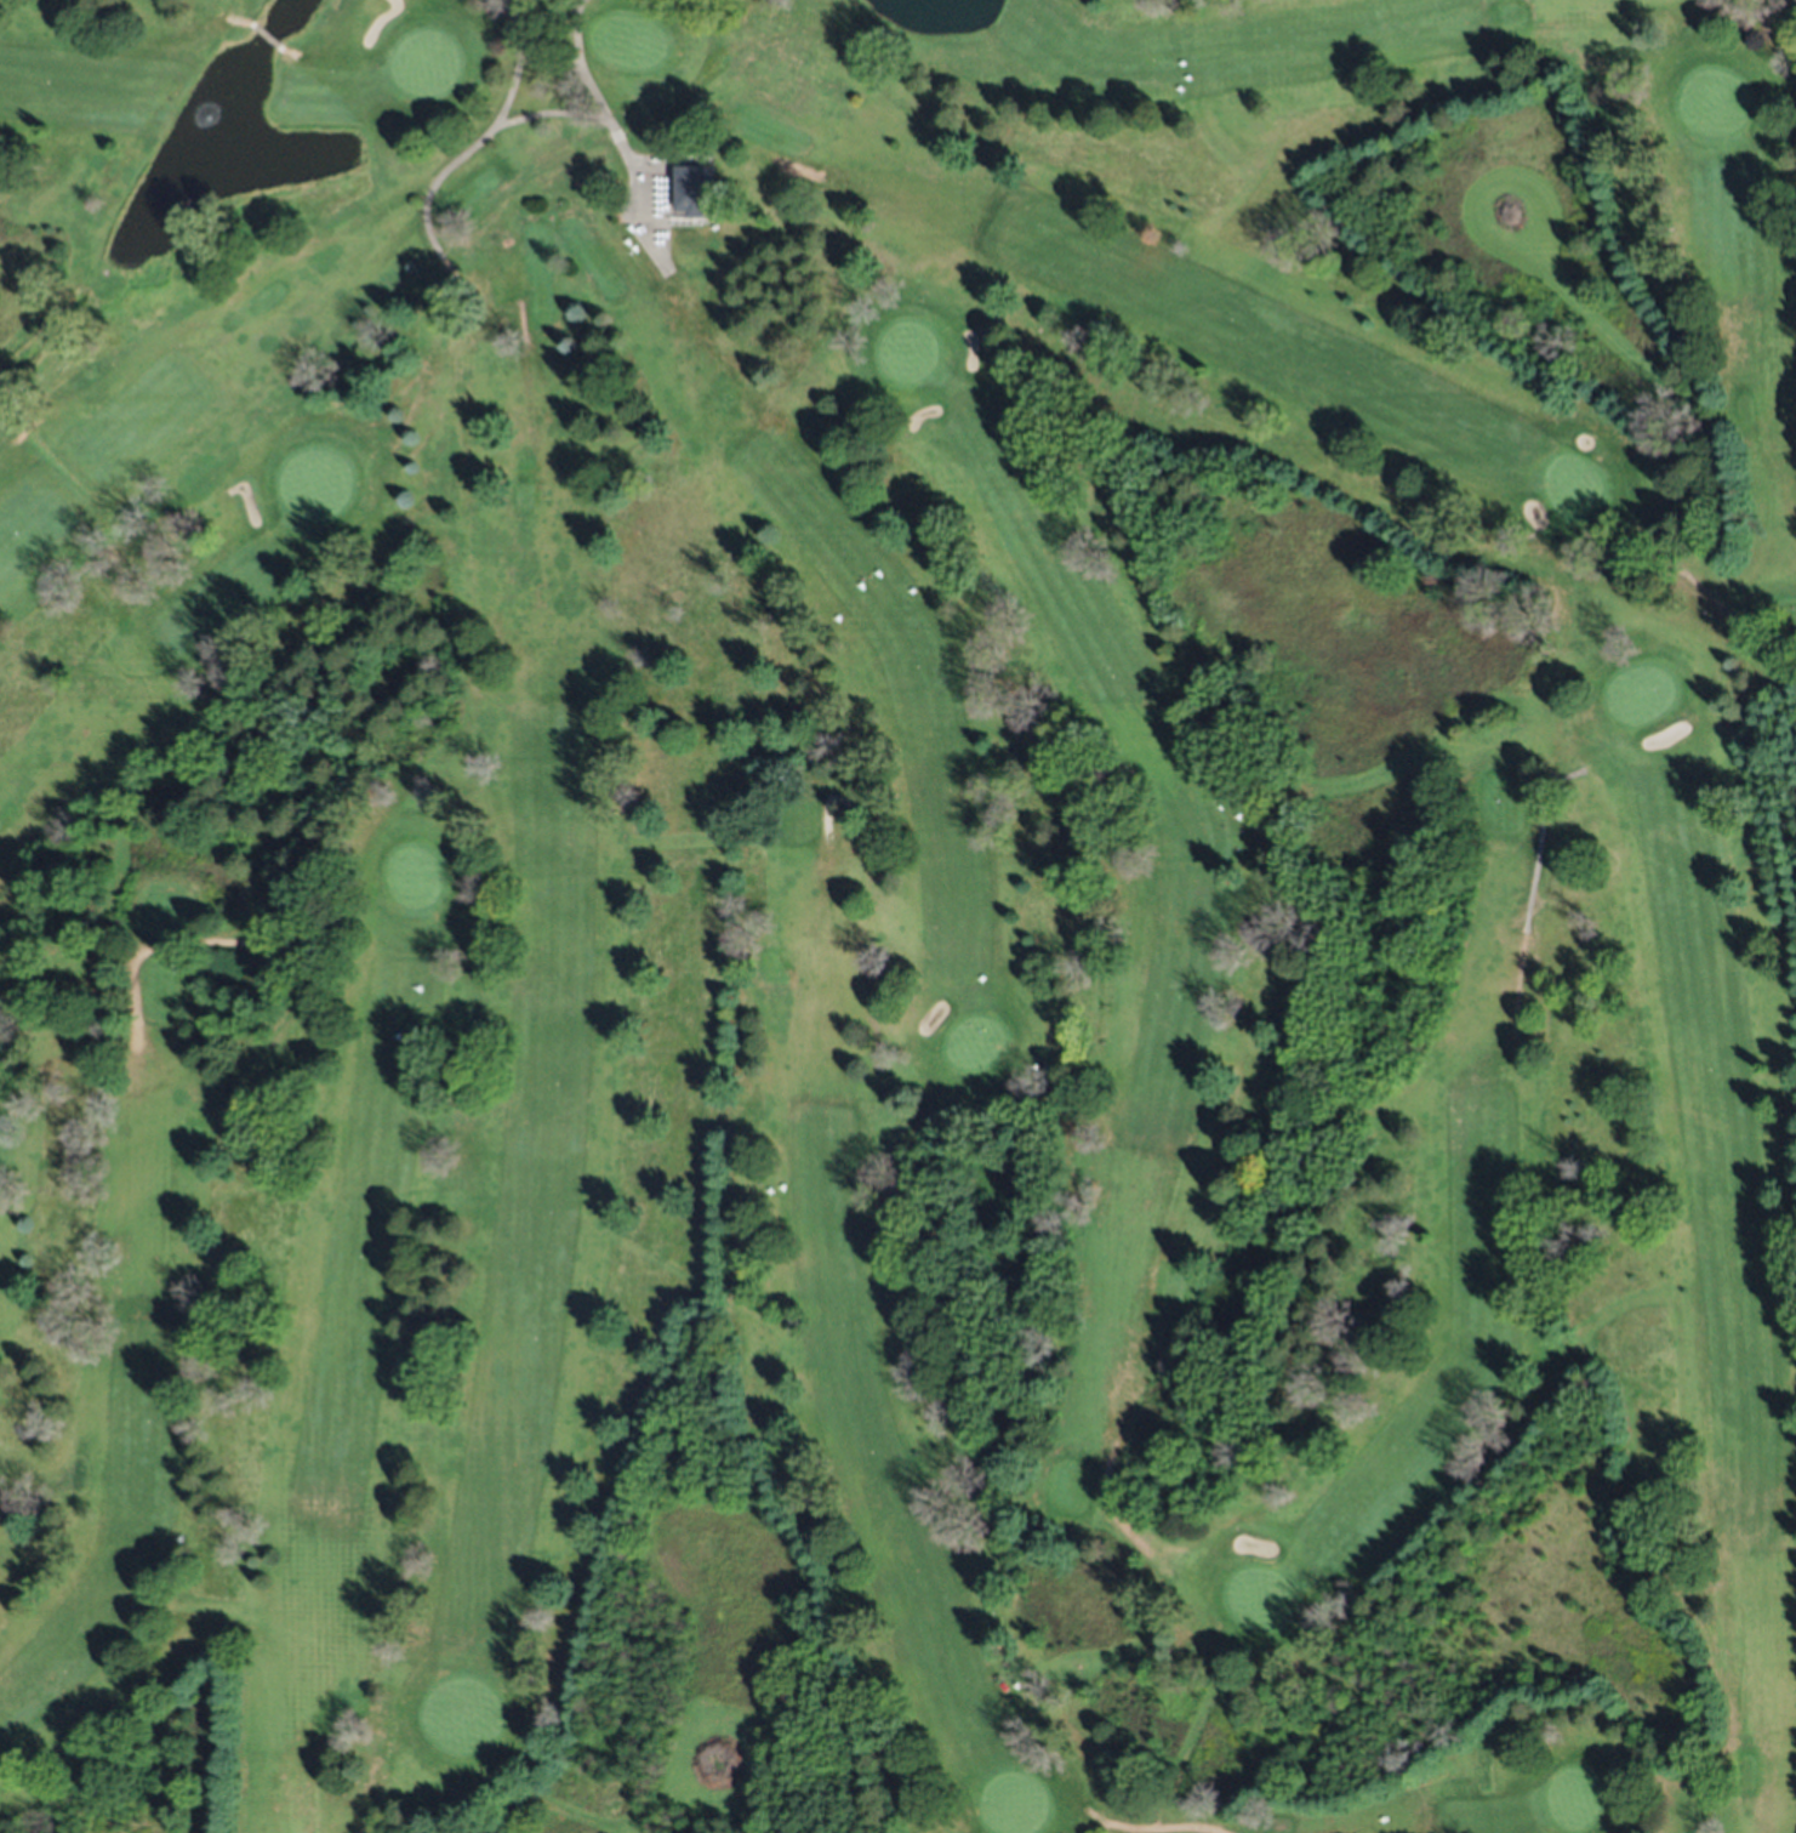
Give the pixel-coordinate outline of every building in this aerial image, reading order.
[(675,165),(714,165),(715,210),(703,210),(703,216),(686,216),(686,210),(675,210),(675,165)]
